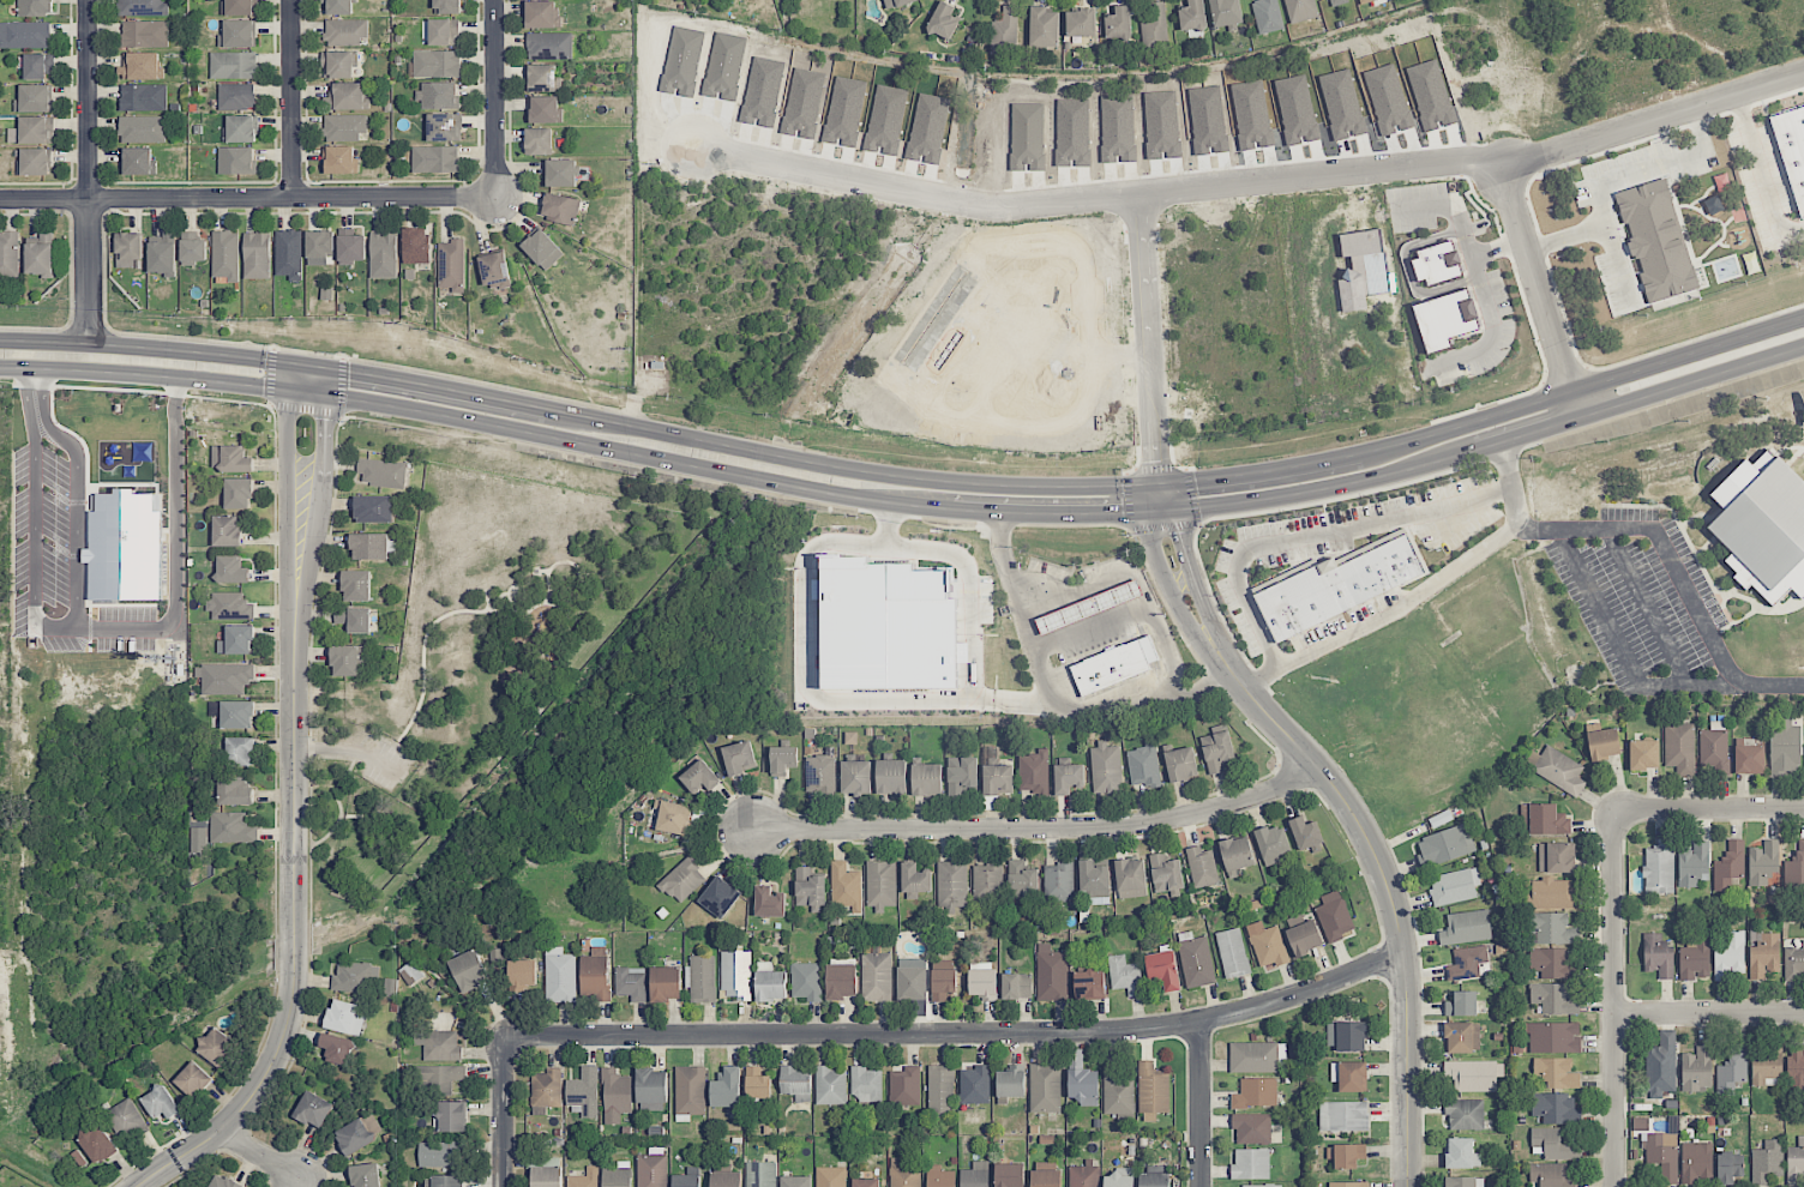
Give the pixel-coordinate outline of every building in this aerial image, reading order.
[(54,15),(54,0),(19,0),(20,16),(54,15)] [(120,16),(168,16),(168,3),(162,3),(162,0),(120,0),(120,16)] [(228,1),(221,1),(221,16),(257,15),(257,0),(228,0),(228,1)] [(353,3),(357,3),(357,0),(321,0),(321,4),(328,4),(328,15),(353,15),(353,3)] [(460,0),(434,0),(434,13),(460,14),(460,0)] [(921,0),(884,0),(887,10),(921,0)] [(951,15),(955,7),(940,0),(927,29),(950,40),(960,19),(951,15)] [(1179,9),(1181,31),(1206,28),(1203,0),(1188,0),(1189,7),(1179,9)] [(1215,28),(1243,23),(1239,0),(1210,0),(1215,28)] [(1277,0),(1259,0),(1251,2),(1259,35),(1284,28),(1277,0)] [(1319,17),(1314,0),(1284,0),(1290,24),(1319,17)] [(559,1),(525,1),(525,28),(560,28),(559,1)] [(1143,52),(1169,50),(1165,1),(1149,3),(1150,18),(1141,19),(1143,52)] [(993,20),(991,54),(1016,55),(1017,6),(1003,5),(1002,20),(993,20)] [(1106,39),(1131,38),(1130,5),(1115,6),(1115,15),(1105,15),(1106,39)] [(1030,47),(1058,47),(1059,12),(1047,12),(1047,6),(1031,6),(1030,47)] [(1096,10),(1067,10),(1067,36),(1095,37),(1096,10)] [(255,21),(221,20),(220,47),(255,48),(255,21)] [(368,20),(325,20),(326,45),(361,45),(361,38),(368,38),(368,20)] [(458,20),(429,20),(430,46),(458,45),(458,20)] [(168,21),(122,22),(122,48),(168,47),(168,21)] [(0,23),(0,49),(50,48),(49,22),(0,23)] [(572,33),(527,34),(527,59),(573,58),(572,33)] [(353,79),(354,52),(322,51),(322,78),(353,79)] [(461,77),(460,51),(414,51),(414,78),(461,77)] [(164,79),(164,69),(159,69),(159,52),(121,53),(121,80),(164,79)] [(257,52),(210,52),(210,79),(257,79),(257,52)] [(25,80),(47,80),(47,71),(55,71),(55,54),(26,54),(25,80)] [(557,65),(526,65),(526,91),(562,91),(562,77),(557,77),(557,65)] [(422,110),(458,109),(458,82),(418,83),(418,101),(422,101),(422,110)] [(364,83),(327,84),(327,110),(369,110),(369,98),(364,98),(364,83)] [(167,111),(166,84),(120,85),(120,111),(167,111)] [(254,84),(219,85),(219,110),(255,109),(254,84)] [(17,112),(51,112),(51,85),(16,86),(17,112)] [(529,123),(560,123),(560,96),(528,97),(529,123)] [(1773,115),(1803,106),(1803,216),(1773,115)] [(461,114),(427,115),(427,141),(462,141),(461,114)] [(325,116),(325,141),(365,140),(365,115),(325,116)] [(166,117),(120,116),(120,142),(166,142),(166,117)] [(227,116),(226,142),(255,143),(255,116),(227,116)] [(53,117),(20,117),(21,144),(53,144),(53,117)] [(526,155),(553,155),(553,128),(526,128),(526,155)] [(458,146),(412,147),(412,174),(458,172),(458,146)] [(255,148),(219,147),(219,174),(255,175),(255,148)] [(323,147),(323,174),(359,174),(358,156),(354,156),(354,147),(323,147)] [(51,176),(51,149),(20,148),(19,175),(51,176)] [(121,175),(157,174),(157,161),(152,161),(152,148),(121,148),(121,175)] [(577,160),(546,160),(545,187),(576,187),(577,160)] [(1730,190),(1727,174),(1715,177),(1718,193),(1730,190)] [(1698,289),(1667,178),(1617,192),(1648,303),(1698,289)] [(540,218),(574,226),(580,200),(547,192),(540,218)] [(404,264),(429,263),(428,227),(403,228),(404,264)] [(354,228),(339,229),(339,263),(366,263),(365,235),(354,236),(354,228)] [(521,246),(545,271),(564,253),(540,228),(521,246)] [(176,232),(161,231),(161,240),(149,240),(148,273),(166,273),(166,277),(176,277),(176,232)] [(198,231),(180,232),(181,266),(196,266),(196,262),(207,261),(206,240),(199,240),(198,231)] [(238,231),(211,232),(213,277),(227,276),(227,283),(239,283),(238,231)] [(301,231),(275,231),(277,276),(288,275),(289,281),(302,281),(301,231)] [(334,231),(307,231),(306,257),(334,258),(334,231)] [(20,276),(19,232),(0,232),(0,277),(20,276)] [(53,274),(54,233),(41,232),(41,238),(27,237),(27,273),(53,274)] [(397,278),(397,232),(370,232),(370,278),(397,278)] [(142,233),(116,234),(117,268),(143,267),(142,233)] [(270,233),(243,233),(244,280),(271,279),(270,233)] [(439,241),(438,287),(452,287),(452,294),(464,294),(465,241),(439,241)] [(1426,277),(1428,284),(1462,275),(1454,241),(1413,251),(1419,278),(1426,277)] [(511,285),(504,252),(479,257),(485,290),(511,285)] [(1414,304),(1428,353),(1451,346),(1448,337),(1480,328),(1469,289),(1414,304)] [(254,472),(254,458),(245,458),(245,446),(212,446),(212,467),(227,467),(227,472),(254,472)] [(1803,597),(1803,481),(1779,456),(1776,458),(1768,450),(1752,464),(1746,459),(1710,494),(1724,510),(1708,525),(1733,553),(1725,561),(1737,573),(1733,578),(1746,590),(1751,585),(1773,605),(1791,588),(1802,599),(1803,597)] [(408,464),(359,457),(357,473),(365,474),(363,484),(405,489),(408,464)] [(252,509),(252,479),(226,479),(226,509),(252,509)] [(162,601),(162,511),(154,511),(155,494),(136,494),(136,488),(116,488),(116,494),(98,494),(97,512),(91,512),(91,549),(85,549),(85,562),(91,562),(91,600),(162,601)] [(393,496),(355,496),(355,523),(393,523),(393,496)] [(241,516),(213,517),(214,547),(241,546),(241,516)] [(1280,641),(1425,570),(1406,532),(1337,566),(1334,558),(1257,594),(1280,641)] [(388,534),(350,534),(351,560),(389,560),(388,534)] [(250,583),(250,568),(241,568),(241,555),(217,556),(217,583),(250,583)] [(950,570),(915,571),(915,564),(869,565),(869,558),(824,560),(826,628),(831,628),(831,639),(828,639),(830,690),(868,689),(869,711),(940,708),(939,694),(946,694),(945,681),(959,680),(956,599),(951,599),(950,570)] [(343,571),(344,602),(371,602),(371,571),(343,571)] [(1036,620),(1042,637),(1142,596),(1135,579),(1036,620)] [(212,593),(212,620),(255,619),(255,604),(245,604),(245,593),(212,593)] [(371,608),(335,608),(334,624),(348,624),(348,633),(371,633),(371,608)] [(217,654),(253,654),(253,626),(225,626),(225,641),(217,641),(217,654)] [(1083,698),(1150,671),(1148,664),(1160,659),(1149,635),(1071,667),(1083,698)] [(368,647),(333,646),(332,676),(359,677),(359,668),(368,669),(368,647)] [(201,695),(244,695),(244,685),(253,685),(253,665),(202,665),(201,695)] [(254,702),(210,701),(209,717),(221,717),(220,728),(254,729),(254,702)] [(1770,775),(1800,775),(1801,726),(1791,726),(1792,720),(1771,719),(1770,775)] [(1728,729),(1718,729),(1718,722),(1711,722),(1711,729),(1702,729),(1701,772),(1727,773),(1728,729)] [(1694,723),(1664,724),(1665,766),(1676,766),(1676,777),(1695,776),(1694,723)] [(1588,732),(1590,760),(1620,757),(1618,729),(1588,732)] [(1200,738),(1210,776),(1225,771),(1224,766),(1237,762),(1228,730),(1200,738)] [(253,737),(227,737),(227,766),(253,766),(253,737)] [(1093,793),(1121,793),(1121,746),(1107,747),(1107,740),(1092,740),(1093,793)] [(1161,783),(1154,740),(1143,742),(1144,748),(1126,751),(1132,788),(1161,783)] [(1659,740),(1629,741),(1630,770),(1659,769),(1659,740)] [(727,775),(756,770),(752,742),(723,746),(727,775)] [(1583,767),(1547,745),(1540,756),(1533,751),(1524,765),(1577,798),(1586,782),(1578,777),(1583,767)] [(1199,777),(1193,746),(1164,752),(1170,783),(1199,777)] [(1764,746),(1735,746),(1735,774),(1765,774),(1764,746)] [(797,747),(771,747),(771,776),(786,776),(786,768),(798,768),(797,747)] [(1049,749),(1038,748),(1038,755),(1020,755),(1019,791),(1048,792),(1049,749)] [(836,756),(806,756),(806,794),(835,795),(836,756)] [(978,788),(977,758),(948,758),(949,797),(964,797),(964,788),(978,788)] [(721,783),(704,759),(679,776),(693,795),(706,786),(709,791),(721,783)] [(907,760),(877,760),(877,794),(907,794),(907,760)] [(871,761),(841,762),(842,795),(871,794),(871,761)] [(942,765),(912,764),(912,795),(942,795),(942,765)] [(1013,765),(983,765),(984,796),(1000,796),(1000,792),(1013,792),(1013,765)] [(1055,765),(1055,795),(1070,795),(1071,787),(1084,787),(1085,765),(1055,765)] [(254,806),(254,788),(246,787),(246,777),(219,777),(219,805),(254,806)] [(654,808),(660,809),(656,830),(686,836),(693,807),(656,799),(654,808)] [(1556,804),(1522,804),(1522,822),(1529,822),(1529,835),(1569,834),(1569,813),(1556,813),(1556,804)] [(210,842),(258,843),(258,827),(246,827),(246,813),(210,812),(210,842)] [(1300,851),(1324,842),(1316,821),(1306,825),(1303,816),(1289,821),(1300,851)] [(1264,866),(1281,862),(1279,855),(1291,851),(1283,824),(1255,832),(1264,866)] [(1417,838),(1421,853),(1417,855),(1421,868),(1476,852),(1468,824),(1417,838)] [(190,852),(206,853),(206,827),(191,827),(190,852)] [(1255,864),(1248,835),(1217,843),(1224,871),(1255,864)] [(1644,894),(1674,893),(1673,838),(1657,839),(1657,848),(1646,848),(1646,864),(1644,865),(1644,894)] [(1784,885),(1803,885),(1803,839),(1797,839),(1797,861),(1785,861),(1784,885)] [(1743,840),(1726,840),(1726,862),(1713,862),(1713,892),(1731,891),(1731,879),(1744,878),(1743,840)] [(1764,840),(1763,849),(1749,848),(1748,886),(1768,886),(1768,877),(1779,877),(1779,840),(1764,840)] [(1679,848),(1678,887),(1697,887),(1697,880),(1709,881),(1709,841),(1693,841),(1693,848),(1679,848)] [(1538,872),(1574,873),(1574,843),(1539,842),(1538,872)] [(1193,889),(1219,884),(1212,846),(1186,850),(1193,889)] [(1179,860),(1166,861),(1165,853),(1150,855),(1155,896),(1183,892),(1179,860)] [(659,884),(679,905),(708,877),(688,856),(659,884)] [(1145,859),(1116,860),(1117,898),(1146,897),(1145,859)] [(1009,860),(1009,899),(1038,899),(1038,869),(1024,869),(1024,860),(1009,860)] [(1110,897),(1109,866),(1095,866),(1095,860),(1079,861),(1080,891),(1090,891),(1091,898),(1110,897)] [(831,861),(832,906),(852,906),(852,914),(861,914),(861,872),(846,872),(846,861),(831,861)] [(896,908),(896,861),(867,861),(867,909),(896,908)] [(903,900),(918,900),(918,893),(932,893),(932,870),(918,870),(917,861),(902,862),(903,900)] [(938,861),(938,913),(955,912),(955,907),(967,907),(967,861),(938,861)] [(1044,901),(1072,901),(1073,863),(1044,863),(1044,901)] [(974,864),(973,899),(1002,900),(1002,865),(974,864)] [(825,906),(825,876),(812,876),(812,867),(796,867),(795,906),(825,906)] [(1481,885),(1476,867),(1428,878),(1435,907),(1477,897),(1475,887),(1481,885)] [(698,900),(722,919),(742,894),(719,875),(698,900)] [(1532,908),(1579,909),(1580,888),(1570,888),(1571,880),(1533,879),(1532,908)] [(785,917),(786,893),(772,893),(772,886),(756,885),(756,916),(785,917)] [(1320,896),(1324,905),(1315,908),(1329,944),(1356,934),(1340,890),(1320,896)] [(1439,931),(1440,945),(1492,940),(1488,910),(1446,914),(1448,930),(1439,931)] [(1568,913),(1532,913),(1532,944),(1580,943),(1579,928),(1568,928),(1568,913)] [(1296,957),(1324,946),(1314,919),(1286,930),(1296,957)] [(1289,961),(1278,925),(1264,929),(1262,921),(1246,925),(1260,970),(1289,961)] [(1222,978),(1248,975),(1243,929),(1218,932),(1222,978)] [(1216,982),(1206,936),(1193,939),(1191,931),(1175,935),(1187,989),(1216,982)] [(1745,979),(1744,932),(1725,932),(1725,944),(1714,945),(1714,980),(1745,979)] [(1673,980),(1673,944),(1661,944),(1661,933),(1644,933),(1644,971),(1658,971),(1658,980),(1673,980)] [(1749,979),(1766,979),(1766,972),(1779,972),(1779,933),(1756,933),(1756,947),(1749,947),(1749,979)] [(1785,981),(1803,980),(1803,940),(1801,940),(1801,948),(1784,948),(1785,981)] [(1709,942),(1679,942),(1680,979),(1709,978),(1709,942)] [(1037,1001),(1068,1000),(1067,952),(1050,953),(1050,944),(1036,944),(1037,1001)] [(1478,963),(1489,962),(1486,945),(1453,950),(1455,965),(1446,966),(1448,981),(1480,977),(1478,963)] [(576,1002),(576,954),(562,954),(562,947),(546,947),(547,1003),(576,1002)] [(609,1000),(607,947),(592,947),(592,956),(580,957),(581,1001),(609,1000)] [(1579,978),(1579,971),(1571,971),(1570,948),(1530,949),(1530,971),(1542,971),(1542,979),(1579,978)] [(464,993),(491,981),(475,949),(448,961),(464,993)] [(1165,992),(1180,990),(1174,950),(1144,954),(1148,980),(1163,978),(1165,992)] [(751,951),(722,952),(723,996),(736,996),(736,1001),(751,1001),(751,951)] [(862,954),(863,1001),(892,1001),(891,953),(862,954)] [(691,1003),(716,1002),(715,955),(690,957),(691,1003)] [(1126,964),(1125,955),(1109,955),(1110,989),(1126,988),(1127,996),(1142,996),(1140,963),(1126,964)] [(537,960),(510,960),(510,989),(536,990),(537,960)] [(338,976),(332,976),(331,991),(370,992),(371,963),(339,962),(338,976)] [(792,997),(806,997),(806,1002),(822,1001),(821,963),(791,964),(792,997)] [(857,996),(857,964),(826,965),(827,1002),(845,1001),(845,997),(857,996)] [(927,1000),(926,967),(898,968),(898,1001),(927,1000)] [(616,995),(631,996),(631,1002),(646,1002),(646,968),(616,968),(616,995)] [(681,1001),(681,968),(651,968),(651,1001),(681,1001)] [(957,992),(956,969),(932,969),(932,1002),(947,1002),(947,993),(957,992)] [(997,970),(969,969),(969,995),(982,995),(981,1002),(996,1002),(997,970)] [(1074,971),(1075,1000),(1105,999),(1104,970),(1074,971)] [(787,971),(756,972),(757,1001),(787,1000),(787,971)] [(1002,999),(1032,999),(1032,974),(1002,973),(1002,999)] [(1578,984),(1531,983),(1530,1004),(1542,1004),(1542,1014),(1577,1015),(1578,984)] [(1477,992),(1454,991),(1454,1001),(1445,1001),(1445,1015),(1476,1016),(1477,992)] [(360,1036),(367,1007),(332,999),(325,1028),(360,1036)] [(1366,1052),(1366,1023),(1327,1022),(1327,1046),(1337,1046),(1337,1051),(1366,1052)] [(1580,1022),(1529,1023),(1529,1053),(1581,1053),(1581,1036),(1580,1036),(1580,1022)] [(1479,1023),(1444,1023),(1445,1052),(1480,1052),(1479,1023)] [(237,1042),(214,1028),(207,1039),(204,1037),(195,1052),(222,1068),(237,1042)] [(457,1031),(413,1030),(413,1045),(424,1046),(424,1060),(462,1061),(463,1046),(457,1046),(457,1031)] [(1676,1092),(1675,1031),(1660,1031),(1660,1047),(1646,1047),(1647,1099),(1663,1098),(1663,1092),(1676,1092)] [(319,1046),(328,1049),(324,1060),(348,1067),(356,1042),(323,1032),(319,1046)] [(1230,1072),(1278,1073),(1278,1061),(1286,1061),(1286,1043),(1230,1042),(1230,1072)] [(1717,1064),(1716,1095),(1734,1095),(1734,1081),(1746,1081),(1747,1043),(1729,1043),(1729,1064),(1717,1064)] [(1787,1045),(1789,1092),(1803,1092),(1803,1045),(1787,1045)] [(1711,1091),(1712,1046),(1696,1046),(1696,1055),(1682,1055),(1681,1090),(1711,1091)] [(1069,1099),(1081,1099),(1081,1106),(1096,1106),(1096,1070),(1082,1070),(1082,1049),(1069,1049),(1069,1099)] [(1752,1050),(1751,1086),(1766,1086),(1766,1079),(1782,1079),(1782,1051),(1752,1050)] [(1572,1058),(1533,1058),(1534,1082),(1547,1081),(1547,1089),(1580,1089),(1580,1072),(1572,1073),(1572,1058)] [(1156,1122),(1156,1113),(1169,1112),(1169,1069),(1154,1069),(1154,1060),(1138,1060),(1139,1122),(1156,1122)] [(174,1082),(193,1100),(212,1079),(193,1061),(174,1082)] [(1496,1061),(1443,1062),(1443,1077),(1453,1077),(1453,1093),(1497,1092),(1496,1061)] [(1339,1092),(1367,1092),(1367,1062),(1331,1063),(1331,1082),(1339,1082),(1339,1092)] [(1025,1097),(1024,1064),(1007,1065),(1007,1071),(997,1071),(998,1104),(1008,1104),(1008,1097),(1025,1097)] [(1028,1112),(1060,1113),(1061,1064),(1030,1064),(1028,1112)] [(598,1066),(581,1065),(581,1080),(571,1080),(570,1117),(597,1118),(598,1066)] [(928,1113),(953,1113),(955,1066),(929,1065),(928,1113)] [(989,1065),(974,1065),(974,1070),(959,1070),(960,1104),(990,1104),(989,1065)] [(467,1066),(420,1066),(420,1091),(452,1092),(452,1081),(466,1081),(467,1066)] [(706,1067),(676,1066),(676,1115),(705,1115),(706,1067)] [(761,1067),(747,1066),(746,1098),(771,1098),(771,1076),(761,1076),(761,1067)] [(795,1101),(810,1101),(811,1067),(781,1066),(780,1094),(795,1095),(795,1101)] [(882,1071),(865,1070),(865,1066),(852,1066),(852,1101),(881,1102),(882,1071)] [(919,1106),(920,1066),(904,1066),(904,1071),(890,1071),(889,1105),(919,1106)] [(633,1077),(618,1076),(618,1067),(604,1067),(603,1124),(620,1124),(621,1113),(632,1113),(633,1077)] [(816,1105),(846,1105),(845,1067),(816,1067),(816,1105)] [(666,1072),(656,1072),(656,1068),(637,1068),(637,1111),(666,1111),(666,1072)] [(740,1068),(717,1068),(718,1081),(711,1081),(711,1107),(741,1106),(740,1068)] [(532,1074),(531,1115),(547,1115),(547,1106),(560,1107),(561,1069),(546,1069),(546,1074),(532,1074)] [(1134,1076),(1103,1076),(1102,1114),(1116,1114),(1116,1120),(1134,1121),(1134,1076)] [(1231,1108),(1277,1107),(1276,1078),(1240,1079),(1241,1094),(1231,1094),(1231,1108)] [(155,1119),(164,1113),(169,1120),(182,1111),(163,1084),(141,1099),(155,1119)] [(293,1116),(320,1130),(334,1105),(307,1090),(293,1116)] [(1543,1124),(1581,1124),(1581,1108),(1574,1108),(1574,1094),(1532,1094),(1532,1116),(1543,1116),(1543,1124)] [(120,1140),(146,1128),(132,1098),(106,1110),(120,1140)] [(1484,1100),(1448,1100),(1447,1130),(1483,1131),(1484,1100)] [(1320,1103),(1320,1132),(1368,1131),(1367,1101),(1320,1103)] [(439,1132),(468,1132),(467,1102),(438,1102),(439,1132)] [(1232,1115),(1233,1130),(1237,1130),(1237,1144),(1271,1144),(1271,1114),(1232,1115)] [(1648,1118),(1633,1118),(1633,1131),(1648,1131),(1648,1118)] [(374,1144),(363,1119),(334,1131),(346,1156),(374,1144)] [(96,1165),(118,1152),(99,1121),(77,1134),(96,1165)] [(1531,1128),(1531,1154),(1544,1154),(1544,1160),(1582,1160),(1582,1144),(1561,1144),(1560,1128),(1531,1128)] [(1646,1163),(1661,1164),(1660,1184),(1677,1184),(1678,1134),(1647,1133),(1646,1163)] [(1803,1184),(1803,1179),(1803,1136),(1798,1136),(1798,1147),(1787,1147),(1787,1184),(1803,1184)] [(1445,1167),(1480,1168),(1480,1153),(1473,1153),(1473,1138),(1445,1138),(1445,1167)] [(1752,1185),(1768,1185),(1768,1176),(1783,1176),(1783,1139),(1764,1140),(1764,1149),(1751,1150),(1752,1185)] [(420,1142),(419,1165),(463,1165),(463,1143),(420,1142)] [(1712,1179),(1713,1143),(1683,1143),(1682,1184),(1697,1184),(1698,1178),(1712,1179)] [(1367,1145),(1326,1146),(1327,1159),(1334,1159),(1334,1169),(1357,1169),(1357,1160),(1367,1160),(1367,1145)] [(1270,1179),(1269,1149),(1235,1149),(1235,1164),(1230,1164),(1231,1180),(1270,1179)] [(637,1152),(637,1186),(666,1186),(667,1152),(637,1152)] [(1717,1185),(1733,1185),(1733,1176),(1744,1176),(1744,1153),(1717,1152),(1717,1185)] [(921,1166),(905,1165),(905,1158),(891,1157),(890,1186),(921,1186),(921,1166)] [(631,1161),(616,1161),(616,1168),(603,1168),(603,1186),(630,1186),(631,1161)] [(972,1161),(972,1170),(960,1170),(960,1186),(988,1186),(988,1161),(972,1161)] [(746,1162),(746,1186),(776,1186),(776,1162),(746,1162)] [(353,1186),(380,1186),(378,1163),(352,1165),(353,1186)] [(1529,1182),(1539,1182),(1539,1186),(1576,1186),(1576,1179),(1567,1179),(1567,1164),(1530,1163),(1529,1182)] [(995,1164),(996,1186),(1025,1186),(1024,1164),(995,1164)] [(586,1165),(587,1176),(566,1177),(566,1186),(597,1186),(597,1165),(586,1165)] [(941,1171),(941,1165),(927,1165),(927,1186),(955,1186),(955,1171),(941,1171)] [(562,1167),(532,1167),(532,1186),(562,1186),(562,1167)] [(846,1167),(816,1167),(816,1186),(846,1186),(846,1167)] [(1031,1170),(1031,1186),(1061,1186),(1061,1171),(1031,1170)] [(1134,1176),(1122,1176),(1122,1171),(1104,1171),(1104,1186),(1134,1186),(1134,1176)] [(710,1173),(711,1186),(741,1186),(741,1172),(710,1173)] [(244,1186),(217,1173),(210,1186),(244,1186)] [(1169,1173),(1139,1174),(1140,1186),(1169,1186),(1169,1173)] [(433,1175),(433,1186),(468,1186),(463,1186),(464,1176),(433,1175)] [(673,1175),(673,1186),(700,1186),(700,1175),(673,1175)] [(1447,1177),(1447,1186),(1476,1186),(1476,1176),(1447,1177)] [(782,1177),(782,1186),(812,1186),(812,1177),(782,1177)] [(853,1186),(880,1186),(879,1179),(853,1179),(853,1186)]
